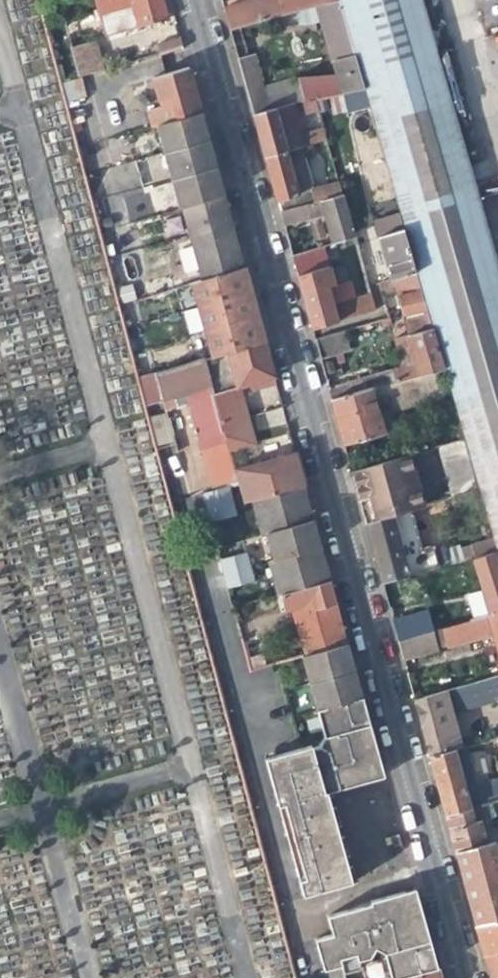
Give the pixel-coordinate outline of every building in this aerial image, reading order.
[(162,0),(95,0),(104,35),(167,18),(164,5),(162,0)] [(226,26),(275,13),(276,14),(328,0),(236,0),(220,4),(222,13),(226,26)] [(341,87),(361,82),(337,0),(328,0),(276,14),(278,22),(296,17),(298,23),(318,19),(329,59),(334,57),(337,71),(341,87)] [(497,553),(497,278),(419,0),(341,0),(497,553)] [(181,47),(179,38),(154,44),(158,53),(181,47)] [(69,45),(77,76),(102,69),(94,39),(69,45)] [(251,50),(234,54),(236,63),(249,111),(290,100),(300,97),(300,96),(294,75),(259,85),(251,50)] [(153,125),(155,124),(164,122),(199,112),(192,85),(187,69),(152,78),(160,105),(149,108),(151,116),(153,125)] [(341,87),(337,71),(294,75),(300,96),(311,94),(311,95),(337,88),(341,87)] [(81,78),(64,82),(69,101),(85,97),(81,78)] [(367,104),(361,82),(341,87),(337,88),(344,110),(367,104)] [(302,142),(290,100),(249,111),(255,132),(261,154),(297,144),(302,142)] [(155,124),(169,176),(213,163),(210,151),(202,122),(199,112),(164,122),(155,124)] [(315,138),(324,136),(321,129),(313,131),(315,138)] [(314,197),(297,144),(261,154),(267,175),(276,208),(290,204),(314,197)] [(139,159),(143,183),(167,178),(163,155),(139,159)] [(179,210),(192,207),(223,198),(216,174),(213,163),(169,176),(179,210)] [(132,223),(135,222),(158,216),(155,204),(153,205),(148,189),(121,196),(125,211),(129,211),(132,223)] [(326,224),(330,237),(331,239),(353,232),(340,190),(314,197),(290,204),(276,208),(280,223),(322,209),(326,224)] [(192,207),(199,232),(230,223),(226,209),(223,198),(192,207)] [(390,278),(414,272),(399,218),(397,212),(374,219),(382,249),(390,278)] [(159,216),(158,216),(135,222),(142,251),(139,252),(144,267),(140,268),(144,283),(172,275),(168,261),(171,261),(166,245),(167,244),(159,216)] [(187,236),(200,281),(242,269),(235,243),(230,223),(199,232),(187,236)] [(336,260),(331,239),(330,237),(287,248),(298,286),(308,325),(374,307),(369,292),(337,301),(327,263),(336,260)] [(200,281),(190,284),(211,358),(258,344),(263,343),(250,298),(242,269),(200,281)] [(401,309),(408,334),(430,329),(414,272),(390,278),(379,281),(381,290),(395,286),(401,309)] [(172,275),(144,283),(148,297),(176,288),(172,275)] [(389,315),(381,318),(382,324),(391,322),(389,315)] [(343,328),(312,337),(318,357),(348,349),(343,328)] [(430,329),(408,334),(412,349),(416,362),(391,369),(395,381),(442,370),(430,329)] [(211,358),(203,360),(210,384),(216,405),(221,423),(221,426),(245,420),(247,419),(243,405),(238,388),(248,385),(250,391),(275,385),(263,343),(258,344),(211,358)] [(185,390),(210,384),(203,360),(154,373),(160,397),(162,402),(163,409),(175,406),(172,394),(185,390)] [(449,396),(442,370),(395,381),(391,369),(368,375),(371,386),(379,414),(449,396)] [(160,397),(154,373),(138,378),(145,406),(162,402),(160,397)] [(216,405),(210,384),(185,390),(188,402),(204,460),(229,453),(229,452),(221,426),(221,423),(216,405)] [(371,386),(328,397),(335,421),(341,443),(383,431),(379,414),(371,386)] [(188,402),(185,390),(172,394),(175,406),(188,402)] [(282,408),(257,415),(266,447),(290,440),(282,408)] [(245,420),(221,426),(229,452),(255,445),(247,419),(245,420)] [(453,496),(476,490),(461,436),(438,442),(453,496)] [(354,489),(363,520),(408,508),(420,504),(406,451),(348,467),(354,489)] [(234,472),(229,453),(204,460),(212,488),(226,483),(236,480),(234,472)] [(280,458),(234,472),(236,480),(243,504),(250,502),(303,487),(294,454),(280,458)] [(199,492),(208,522),(233,515),(226,485),(199,492)] [(250,502),(256,526),(309,510),(306,497),(303,487),(250,502)] [(420,549),(408,508),(363,520),(379,581),(404,575),(436,566),(432,550),(424,552),(423,548),(420,549)] [(263,530),(270,559),(320,546),(316,532),(309,510),(256,526),(257,531),(263,530)] [(490,539),(460,546),(463,557),(492,549),(490,539)] [(266,562),(275,596),(279,595),(329,581),(325,564),(320,546),(270,559),(271,561),(266,562)] [(219,558),(223,572),(248,565),(244,551),(219,558)] [(489,612),(497,610),(497,568),(493,551),(473,557),(481,584),(489,612)] [(253,581),(248,565),(223,572),(227,589),(253,581)] [(407,588),(404,575),(379,581),(383,595),(407,588)] [(296,631),(302,655),(346,643),(329,581),(279,595),(284,612),(296,608),(301,630),(296,631)] [(274,614),(284,612),(279,595),(275,596),(233,608),(238,627),(274,616),(274,614)] [(426,607),(389,617),(396,639),(432,629),(426,607)] [(497,653),(497,610),(489,612),(432,629),(396,639),(402,662),(439,651),(437,644),(446,641),(448,648),(493,636),(497,650),(497,653)] [(241,638),(248,670),(265,665),(257,634),(241,638)] [(302,655),(310,683),(354,671),(346,643),(302,655)] [(355,675),(354,671),(310,683),(322,732),(317,747),(272,759),(268,760),(280,805),(286,803),(290,820),(280,823),(284,837),(294,835),(298,850),(288,853),(293,868),(303,866),(306,880),(296,882),(300,898),(357,883),(352,867),(346,868),(344,860),(343,854),(348,853),(344,837),(338,838),(335,830),(334,825),(340,823),(337,810),(336,807),(330,809),(328,801),(326,794),(332,792),(344,789),(384,778),(379,759),(369,725),(365,710),(360,693),(357,684),(355,675)] [(497,704),(497,671),(445,686),(411,696),(418,719),(427,754),(452,747),(461,744),(451,709),(496,696),(497,704)] [(465,743),(461,744),(452,747),(467,805),(469,805),(481,801),(465,743)] [(467,805),(452,747),(427,754),(430,764),(439,795),(443,812),(467,805)] [(497,796),(497,784),(486,787),(489,799),(497,796)] [(483,801),(481,801),(469,805),(473,818),(478,817),(482,816),(481,811),(486,809),(483,801)] [(484,842),(478,817),(473,818),(469,805),(467,805),(443,812),(448,829),(454,850),(484,842)] [(484,842),(454,850),(464,888),(474,923),(497,916),(497,857),(493,839),(484,842)] [(326,919),(330,936),(422,913),(419,904),(418,901),(412,902),(406,899),(405,895),(369,905),(369,907),(326,919)] [(312,940),(321,973),(327,971),(339,967),(341,975),(359,970),(357,962),(369,959),(375,949),(385,955),(392,977),(405,977),(437,970),(426,929),(422,913),(330,936),(318,939),(312,940)] [(474,923),(478,937),(482,953),(497,948),(497,916),(474,923)] [(482,953),(489,977),(497,977),(497,948),(482,953)] [(437,970),(405,977),(439,977),(437,970)]
